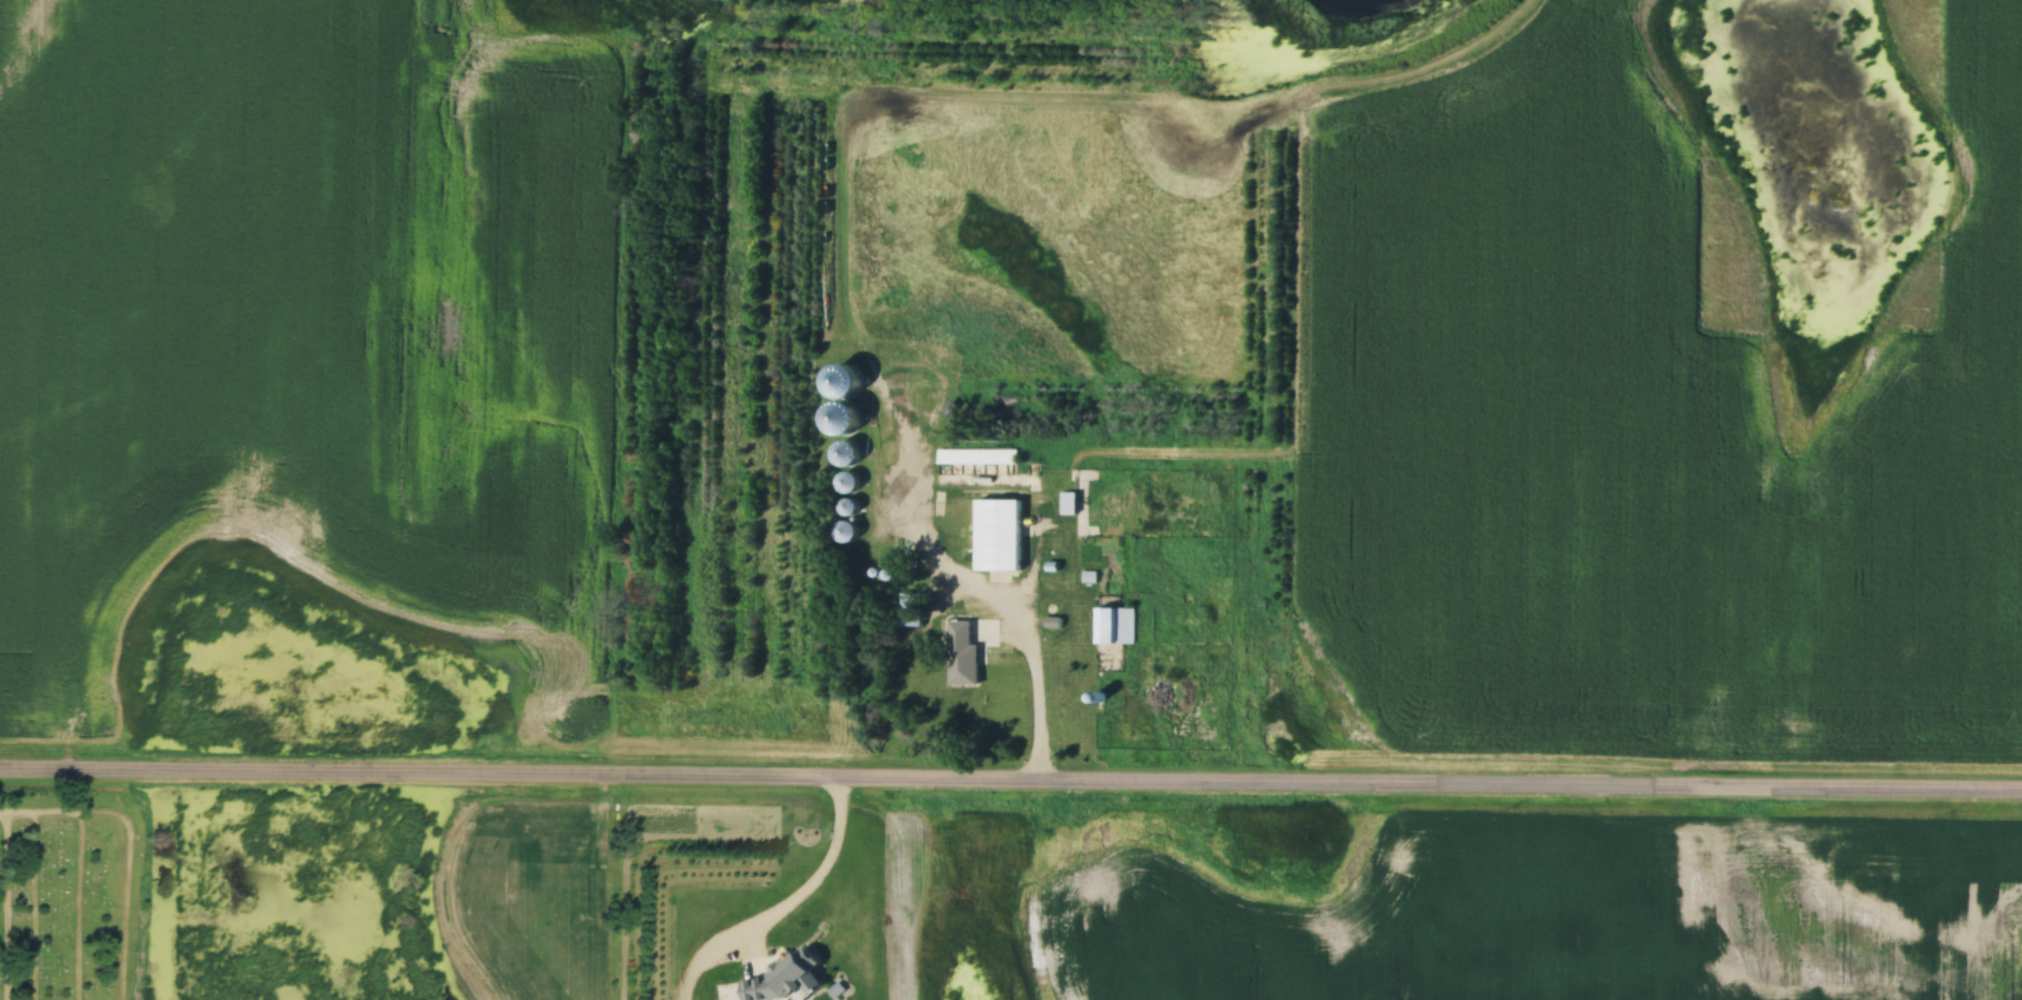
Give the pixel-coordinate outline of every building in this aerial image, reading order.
[(852,441),(836,446),(843,467),(858,462),(852,441)] [(1018,449),(938,449),(938,464),(1018,464),(1018,449)] [(852,471),(839,479),(848,494),(861,486),(852,471)] [(1077,492),(1061,492),(1061,515),(1077,515),(1077,492)] [(981,569),(983,499),(1027,500),(1024,571),(981,569)] [(859,537),(852,521),(837,527),(844,543),(859,537)] [(922,593),(900,593),(900,626),(922,626),(922,593)] [(1102,608),(1136,609),(1135,644),(1101,643),(1102,608)] [(950,686),(977,686),(977,620),(950,620),(950,686)]
